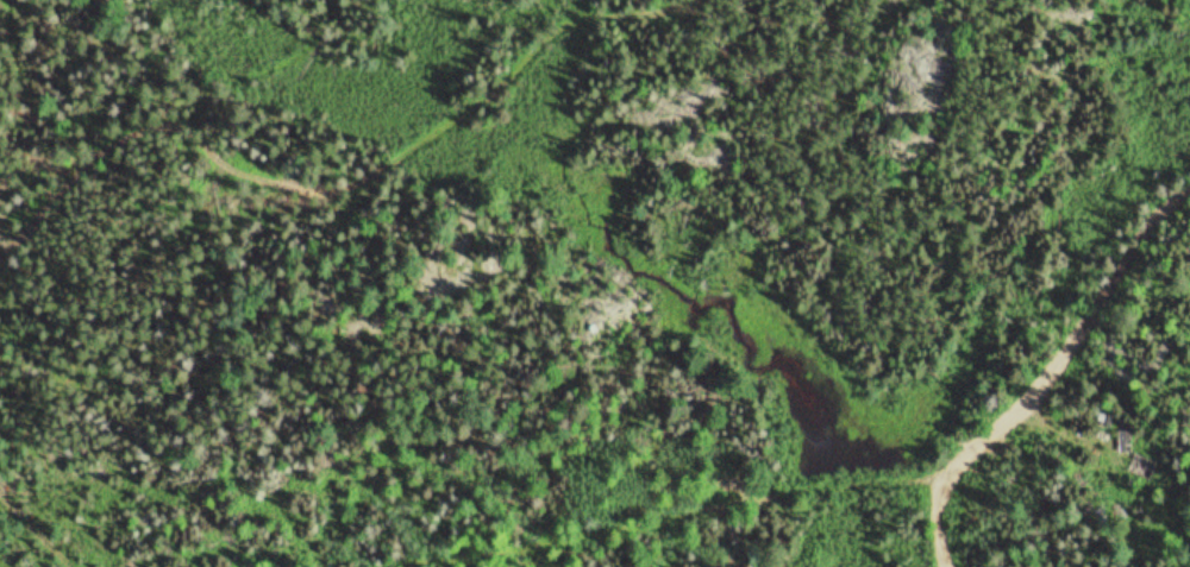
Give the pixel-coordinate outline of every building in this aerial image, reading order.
[(1156,461),(1133,452),(1126,470),(1149,479),(1156,461)]
